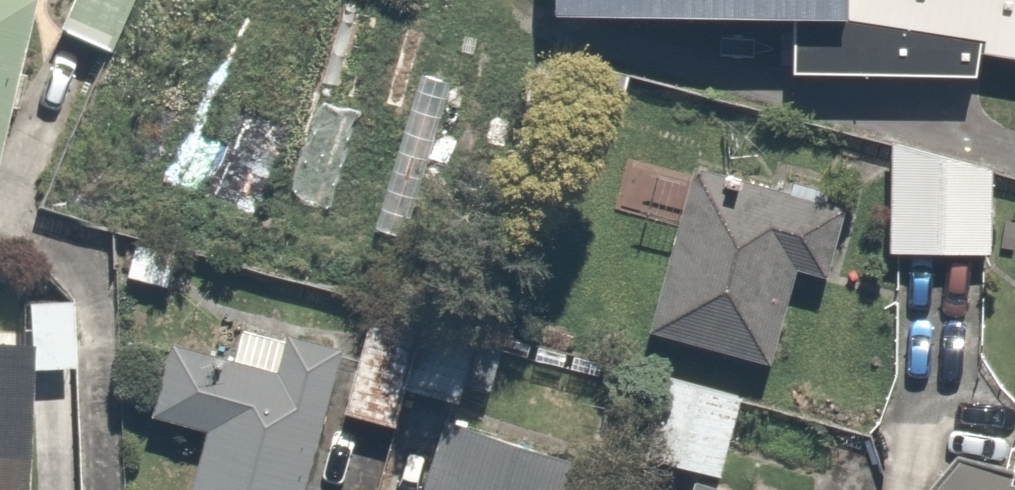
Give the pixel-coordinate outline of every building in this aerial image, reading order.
[(28,1),(22,0),(0,0),(0,104),(28,1)] [(130,0),(65,0),(50,32),(104,56),(130,0)] [(792,23),(791,77),(976,80),(978,55),(1014,61),(1014,0),(551,0),(551,18),(792,23)] [(989,257),(993,171),(890,143),(889,252),(989,257)] [(669,236),(638,335),(773,377),(828,198),(661,146),(636,226),(669,236)] [(26,299),(22,358),(21,375),(72,378),(76,302),(26,299)] [(285,340),(235,324),(225,355),(168,336),(135,440),(193,458),(183,489),(300,489),(332,388),(275,370),(285,340)] [(333,411),(391,429),(402,393),(449,407),(463,362),(357,330),(333,411)] [(629,451),(696,470),(745,485),(774,384),(658,351),(629,451)] [(22,358),(0,357),(0,489),(15,489),(21,375),(22,358)] [(574,464),(432,418),(409,489),(566,489),(574,464)] [(745,485),(696,470),(690,489),(764,489),(745,485)]
